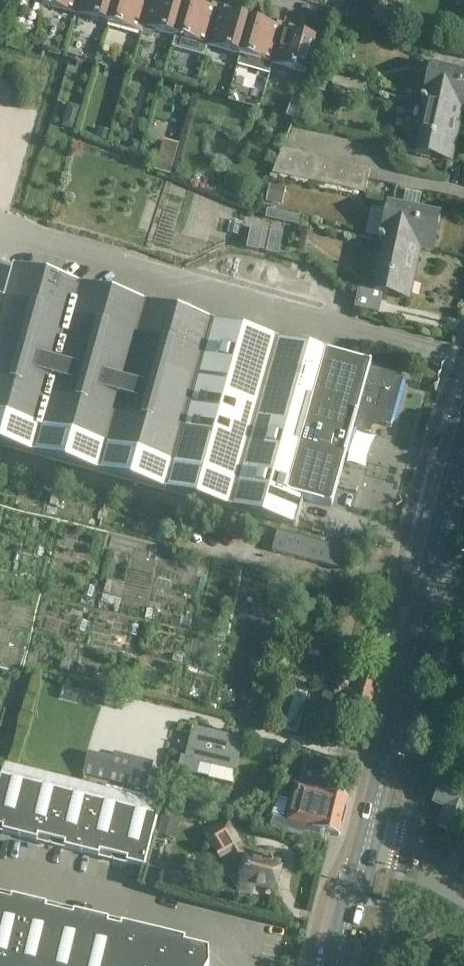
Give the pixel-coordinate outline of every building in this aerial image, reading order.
[(42,5),(75,14),(79,0),(44,0),(42,5)] [(75,14),(108,24),(114,0),(79,0),(75,14)] [(108,24),(140,33),(150,0),(114,0),(108,24)] [(140,33),(153,36),(154,31),(175,37),(185,1),(180,0),(150,0),(140,33)] [(175,37),(172,47),(204,57),(207,46),(218,7),(205,3),(204,7),(185,1),(175,37)] [(218,7),(207,46),(240,55),(250,20),(231,15),(232,11),(218,7)] [(354,21),(370,28),(374,20),(358,13),(354,21)] [(240,55),(237,65),(269,75),(272,64),(283,26),(270,22),(269,25),(250,20),(240,55)] [(283,26),(272,64),(306,74),(315,39),(296,33),(297,29),(283,26)] [(421,99),(463,109),(463,72),(431,65),(424,98),(422,97),(421,99)] [(350,81),(334,78),(333,86),(349,89),(350,81)] [(366,84),(350,81),(349,89),(365,93),(366,84)] [(302,103),(291,99),(285,116),(296,120),(302,103)] [(406,151),(453,161),(463,111),(463,109),(421,99),(421,101),(426,102),(425,109),(419,132),(411,130),(406,151)] [(62,127),(75,131),(82,107),(69,103),(62,127)] [(96,137),(109,142),(112,133),(99,129),(96,137)] [(129,149),(139,152),(141,143),(132,140),(129,149)] [(157,170),(170,174),(179,145),(166,141),(157,170)] [(299,153),(283,149),(273,173),(293,178),(299,153)] [(299,153),(293,178),(311,181),(317,156),(299,153)] [(317,156),(311,181),(329,185),(334,160),(317,156)] [(285,188),(269,185),(265,203),(282,206),(285,188)] [(378,237),(431,249),(439,213),(388,202),(380,236),(378,236),(378,237)] [(282,213),(267,210),(265,218),(281,222),(282,213)] [(282,213),(281,222),(298,225),(300,217),(282,213)] [(250,227),(245,248),(257,251),(258,250),(259,250),(266,251),(265,253),(277,255),(282,234),(271,231),(270,232),(263,231),(263,229),(250,227)] [(359,286),(354,309),(379,314),(384,293),(410,298),(421,247),(405,244),(397,242),(378,237),(377,239),(383,240),(372,289),(359,286)] [(243,512),(282,523),(295,526),(303,498),(330,506),(352,427),(368,431),(371,418),(388,423),(401,378),(368,368),(369,365),(0,262),(0,447),(243,512)] [(326,525),(314,522),(312,532),(324,535),(326,525)] [(278,532),(273,552),(343,570),(348,550),(278,532)] [(334,721),(335,715),(369,724),(380,686),(347,679),(348,673),(343,672),(348,654),(337,651),(330,675),(338,678),(335,690),(325,688),(324,694),(319,711),(328,713),(326,719),(334,721)] [(306,719),(301,735),(322,740),(326,724),(306,719)] [(243,741),(193,729),(186,758),(182,757),(178,772),(230,785),(233,773),(235,773),(243,741)] [(154,762),(114,752),(112,760),(88,754),(83,775),(147,791),(154,762)] [(271,815),(267,829),(304,838),(306,832),(322,836),(323,832),(340,836),(348,798),(344,797),(345,789),(331,786),(335,768),(306,761),(300,786),(296,785),(288,819),(271,815)] [(0,786),(0,829),(4,830),(3,834),(37,842),(39,838),(66,845),(65,849),(99,858),(100,854),(128,861),(127,865),(145,870),(162,804),(6,764),(1,782),(0,786)] [(436,802),(449,807),(440,828),(457,834),(463,816),(463,794),(443,786),(436,802)] [(164,806),(157,835),(175,840),(182,811),(164,806)] [(230,825),(209,837),(225,863),(230,859),(233,864),(232,869),(240,871),(238,879),(241,880),(240,884),(274,892),(274,890),(276,889),(281,868),(280,868),(281,864),(271,862),(272,856),(245,849),(230,825)] [(210,965),(209,950),(185,944),(186,940),(122,924),(121,929),(108,925),(109,921),(74,913),(73,917),(46,911),(47,906),(12,898),(11,902),(0,899),(0,965),(209,965),(210,965)]
